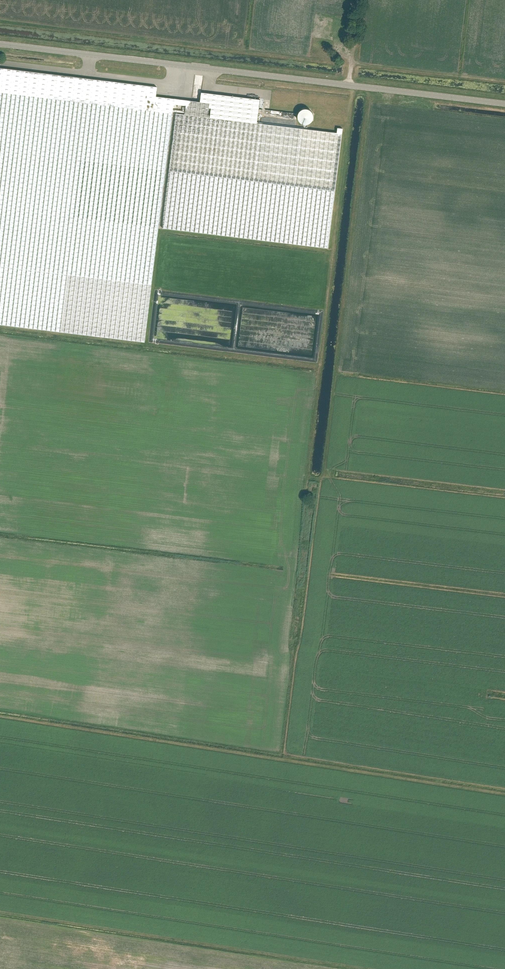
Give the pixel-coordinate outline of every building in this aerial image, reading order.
[(255,123),(208,117),(210,103),(201,102),(192,101),(174,99),(155,96),(157,87),(0,68),(0,324),(144,342),(150,288),(158,228),(164,175),(173,104),(186,105),(185,115),(176,113),(169,176),(162,228),(329,248),(343,128),(338,127),(337,132),(332,132),(255,123)] [(258,99),(202,93),(201,102),(210,103),(208,117),(255,123),(258,99)] [(305,125),(306,125),(307,125),(308,125),(309,125),(310,124),(311,124),(311,123),(312,123),(312,122),(313,122),(313,121),(314,121),(314,120),(314,119),(315,118),(315,117),(315,116),(314,115),(314,114),(314,113),(313,112),(312,111),(311,111),(311,110),(310,110),(309,109),(308,109),(307,109),(306,109),(305,109),(304,110),(303,110),(302,111),(301,111),(301,112),(300,112),(300,113),(300,114),(299,114),(299,115),(299,116),(299,117),(299,118),(299,119),(299,120),(300,120),(300,121),(301,122),(302,123),(303,124),(304,124),(305,125)]
